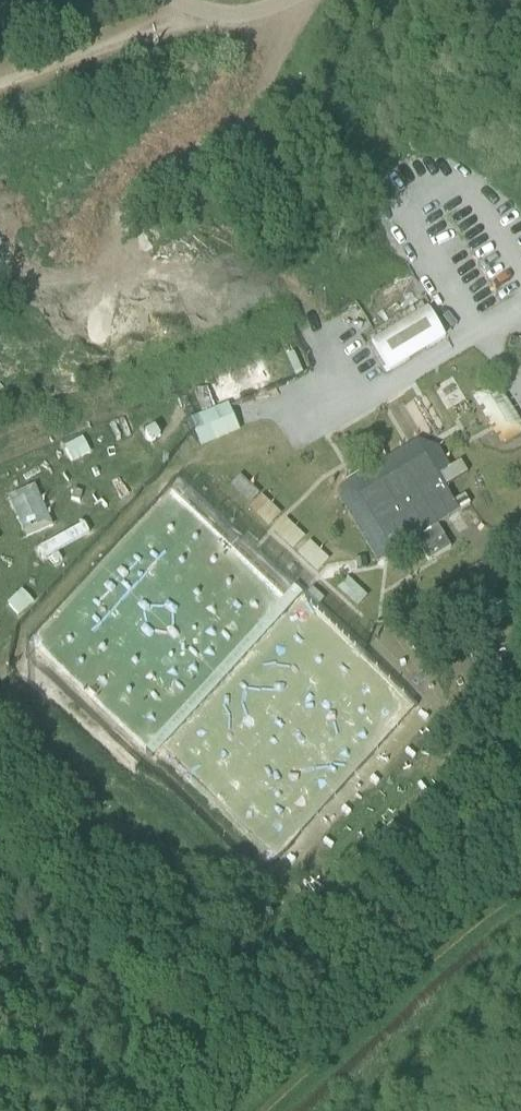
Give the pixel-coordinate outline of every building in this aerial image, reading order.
[(226,34),(226,42),(235,42),(234,33),(226,34)] [(390,372),(445,338),(427,307),(371,341),(390,372)] [(475,397),(502,443),(520,432),(520,427),(496,384),(475,397)] [(422,392),(404,403),(424,437),(442,426),(422,392)] [(188,420),(199,447),(237,431),(236,427),(233,420),(228,408),(226,404),(215,409),(188,420)] [(145,433),(151,442),(161,437),(154,427),(145,433)] [(91,454),(83,438),(65,448),(73,463),(91,454)] [(379,561),(393,553),(359,497),(425,456),(438,477),(445,472),(451,468),(437,446),(417,438),(345,482),(339,489),(338,496),(342,503),(379,561)] [(438,477),(425,456),(359,497),(393,553),(414,540),(428,562),(436,558),(452,548),(438,525),(446,520),(459,512),(470,505),(465,496),(454,503),(444,487),(467,473),(460,463),(451,468),(445,472),(438,477)] [(34,484),(8,495),(26,538),(51,527),(34,484)] [(124,486),(116,484),(111,500),(119,502),(124,486)] [(83,493),(73,489),(70,498),(81,501),(83,493)] [(261,495),(249,508),(268,526),(276,518),(281,513),(261,495)] [(286,518),(274,531),(293,549),(300,541),(305,536),(286,518)] [(305,545),(297,554),(316,571),(328,558),(309,541),(305,545)] [(355,560),(357,569),(368,568),(366,558),(355,560)] [(153,756),(302,593),(316,606),(324,598),(305,581),(298,588),(294,584),(144,748),(153,756)] [(34,603),(22,591),(8,604),(20,617),(34,603)] [(392,822),(384,830),(392,839),(400,831),(392,822)]
